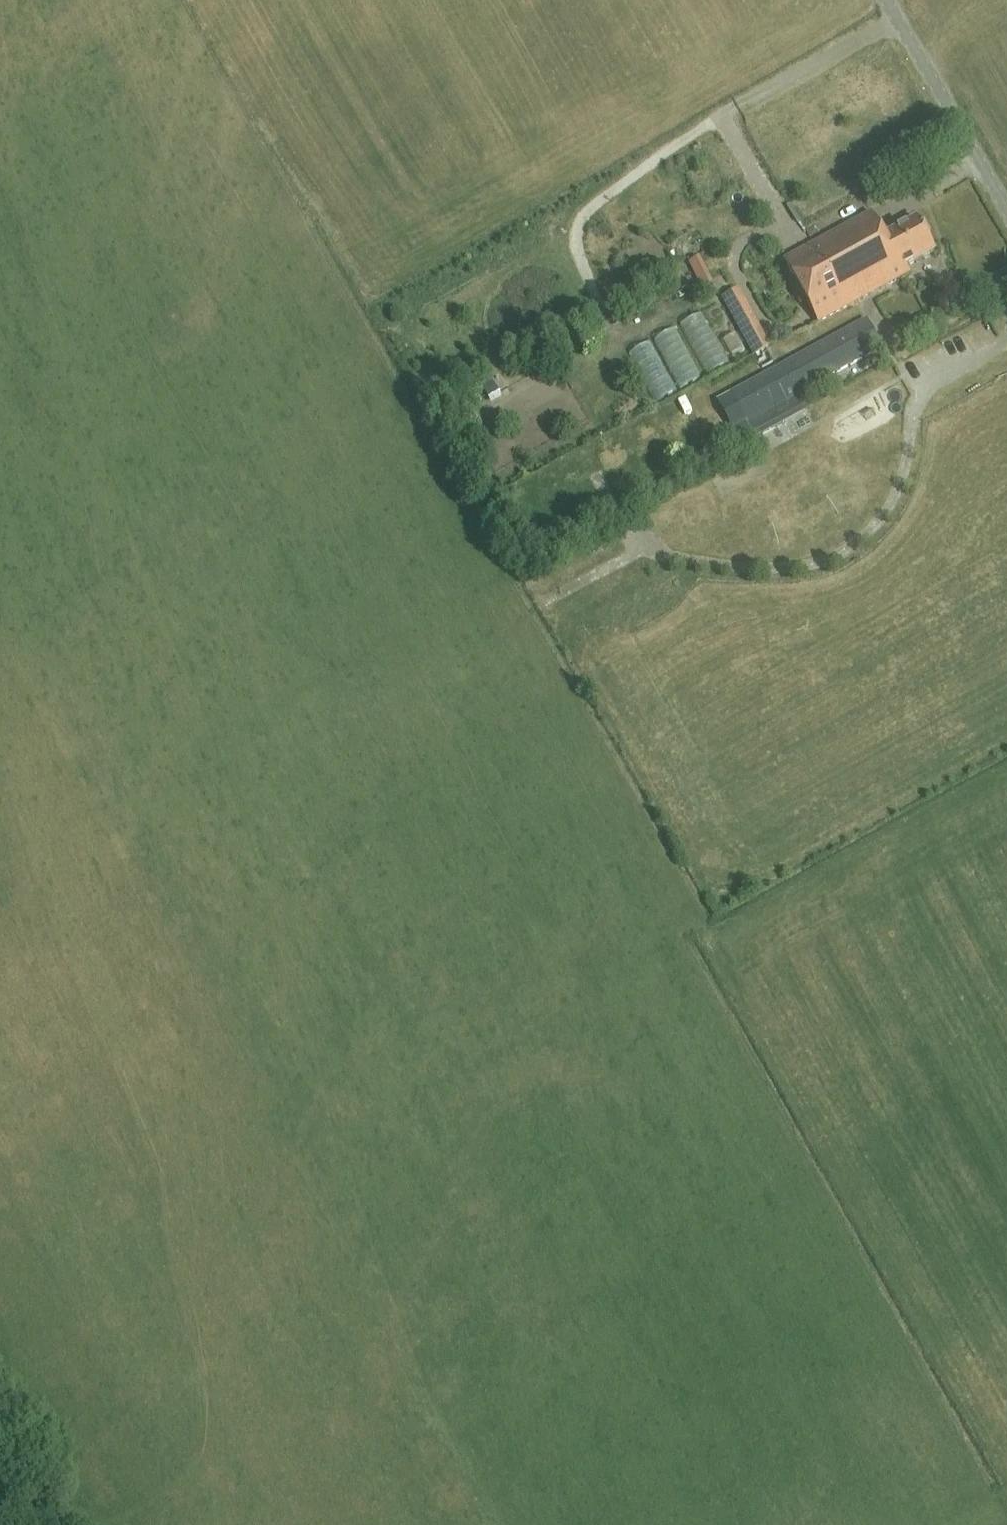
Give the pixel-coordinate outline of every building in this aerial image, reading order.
[(784,260),(818,323),(910,273),(907,266),(935,250),(917,219),(885,237),(871,212),(784,260)] [(663,324),(684,315),(674,288),(652,297),(663,324)] [(754,355),(770,346),(738,288),(722,296),(754,355)] [(881,347),(866,319),(731,393),(747,423),(805,392),(803,390),(881,347)] [(862,415),(852,418),(855,429),(867,426),(866,423),(888,417),(881,393),(858,400),(862,415)]
